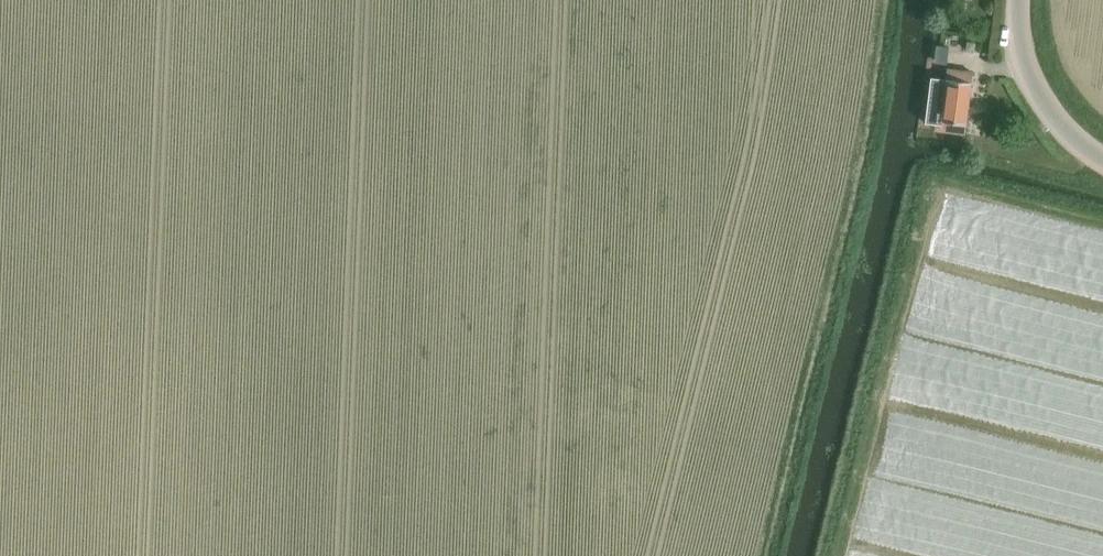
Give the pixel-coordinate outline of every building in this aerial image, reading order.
[(977,51),(978,42),(969,41),(968,50),(977,51)] [(966,133),(973,71),(949,69),(948,74),(934,73),(931,99),(943,100),(941,125),(937,124),(936,129),(966,133)]
